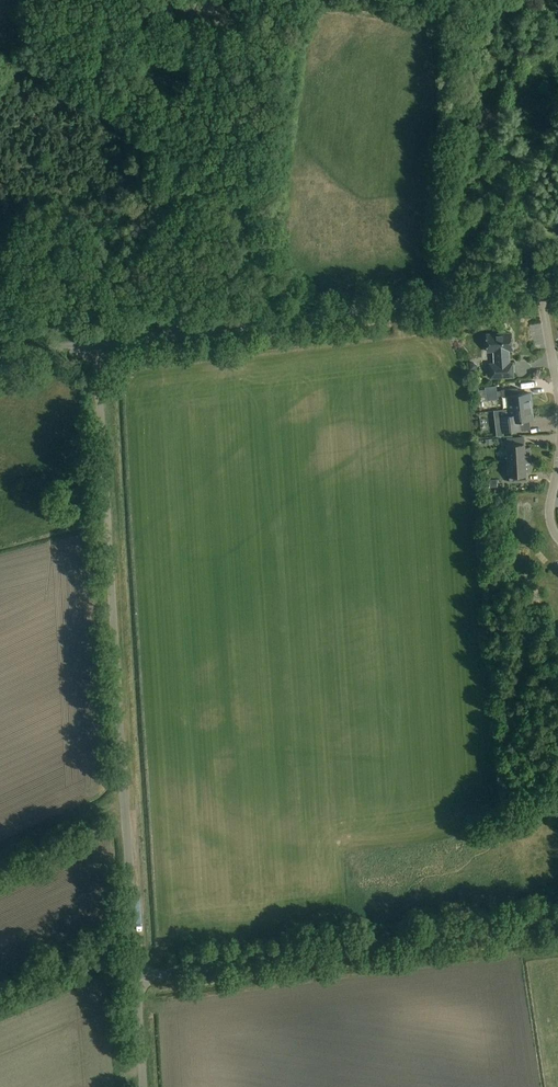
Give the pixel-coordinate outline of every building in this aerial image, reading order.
[(542,327),(532,328),(535,350),(544,348),(542,327)] [(509,364),(509,351),(512,351),(511,334),(487,335),(488,352),(494,352),(495,364),(490,365),(490,379),(514,378),(513,364),(509,364)] [(510,410),(532,407),(530,394),(519,395),(518,389),(501,391),(502,397),(508,397),(510,410)] [(532,407),(510,410),(510,417),(502,418),(504,433),(532,430),(531,420),(533,420),(532,407)] [(508,461),(531,460),(530,448),(525,449),(524,438),(507,439),(508,461)] [(531,460),(508,461),(510,483),(527,482),(526,472),(532,471),(531,460)]
